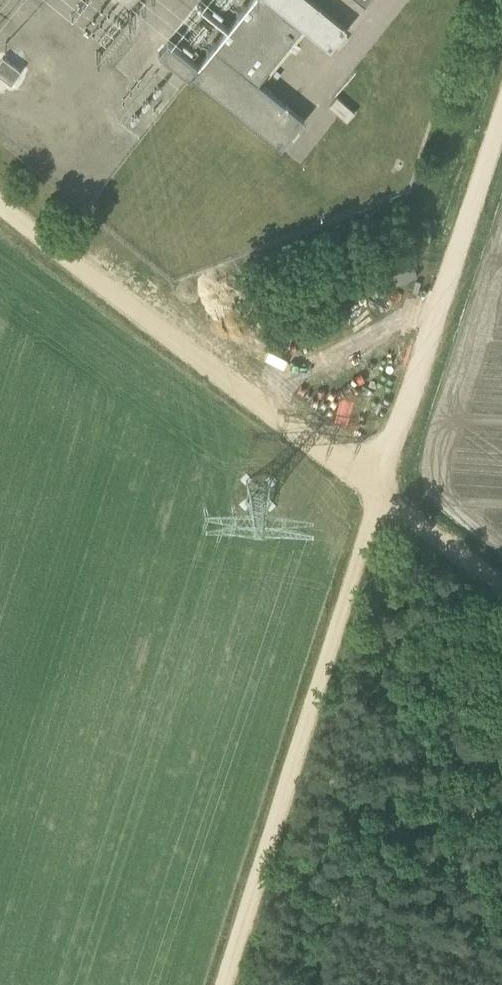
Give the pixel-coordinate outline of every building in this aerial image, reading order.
[(229,27),(198,65),(167,40),(157,52),(189,78),(191,75),(281,148),(304,119),(258,82),(303,26),(330,49),(347,28),(313,0),(251,0),(229,27)] [(233,13),(243,0),(231,0),(230,1),(228,0),(223,0),(221,3),(233,13)] [(0,59),(0,76),(11,84),(21,70),(2,56),(0,59)]
